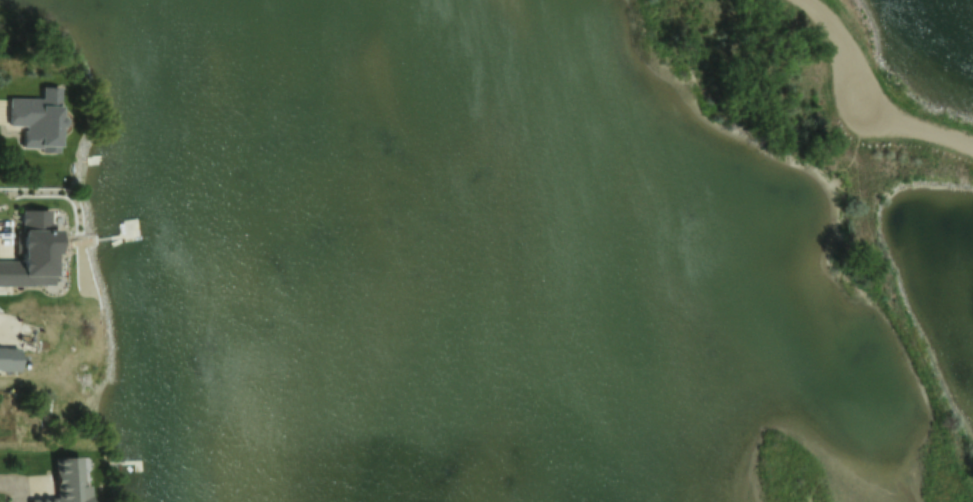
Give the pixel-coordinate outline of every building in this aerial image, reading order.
[(11,100),(41,99),(41,87),(62,87),(62,108),(55,108),(56,117),(61,117),(61,127),(55,127),(56,154),(45,154),(45,147),(26,147),(25,132),(30,132),(30,125),(11,126),(11,100)] [(49,285),(0,286),(0,262),(15,262),(14,229),(20,229),(20,212),(47,211),(47,229),(53,228),(53,257),(49,257),(49,285)] [(18,370),(0,370),(0,348),(18,348),(18,370)] [(55,499),(26,500),(26,501),(87,501),(87,488),(81,488),(79,460),(53,461),(55,499)]
